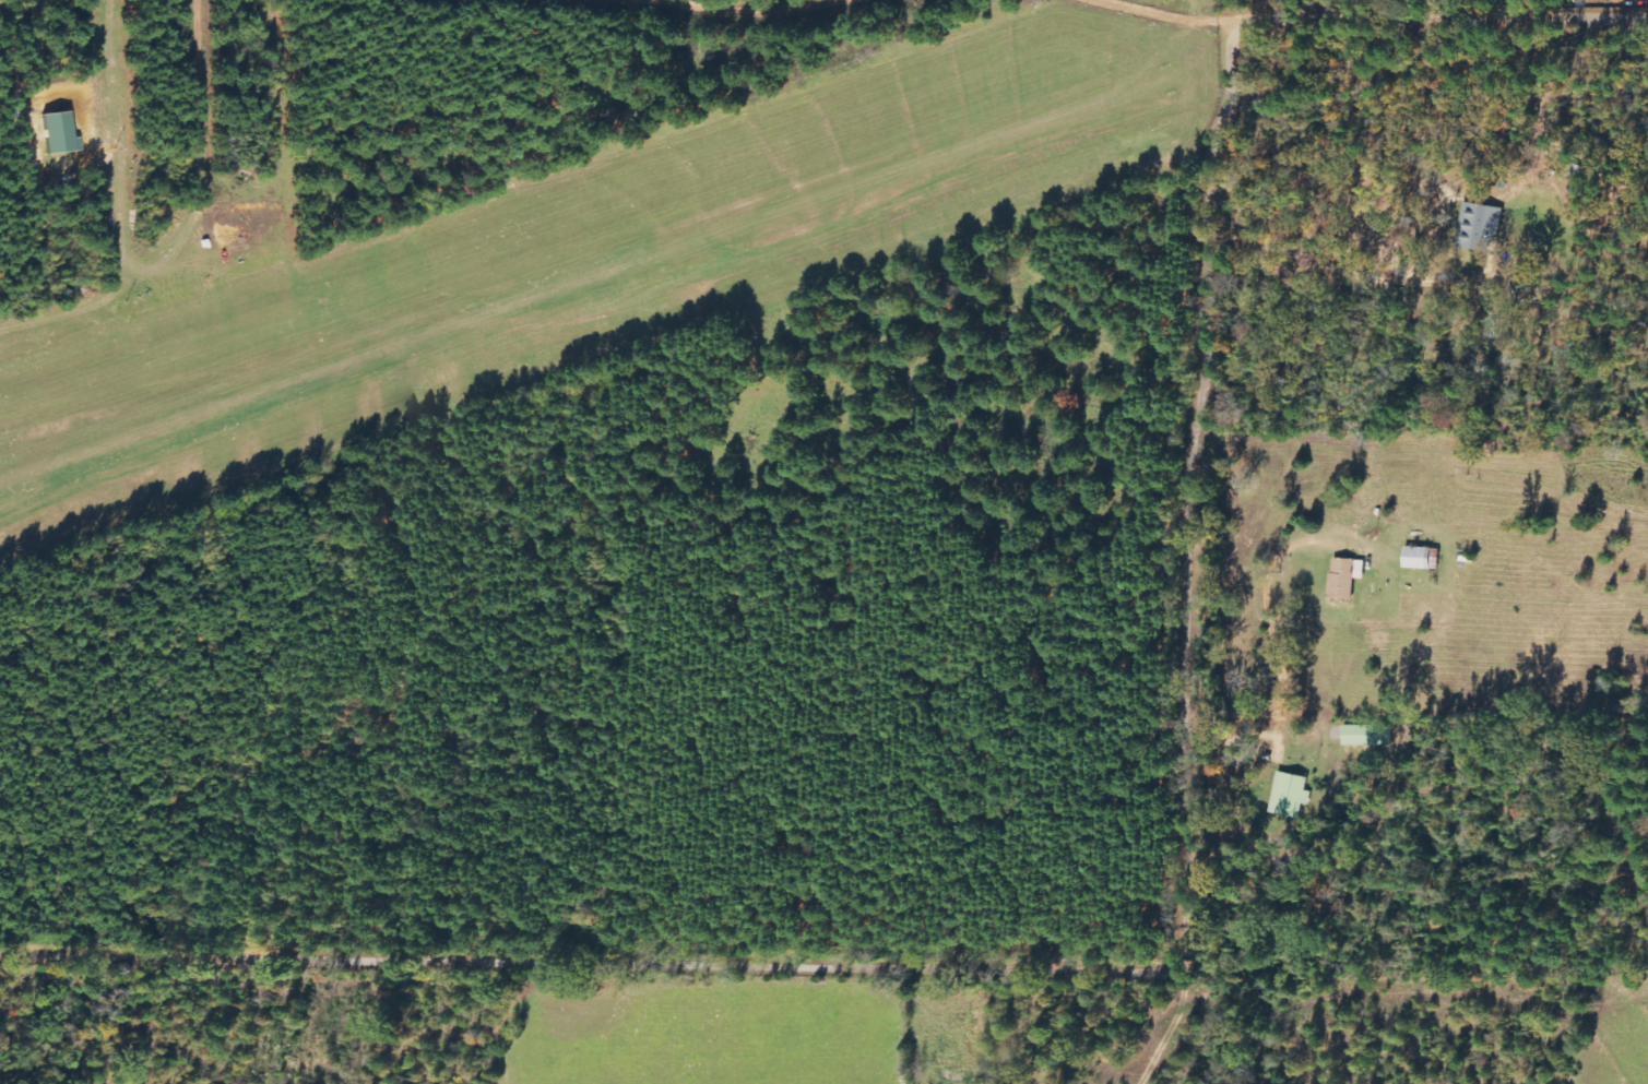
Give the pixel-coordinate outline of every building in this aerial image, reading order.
[(40,111),(70,107),(75,147),(47,152),(40,111)] [(1456,247),(1489,253),(1490,242),(1498,244),(1503,209),(1464,203),(1456,247)] [(1405,570),(1439,571),(1440,550),(1405,548),(1405,570)] [(1331,600),(1354,601),(1355,580),(1365,580),(1365,561),(1332,560),(1331,600)] [(1344,747),(1391,748),(1391,727),(1344,727),(1344,747)] [(1309,780),(1278,773),(1269,814),(1300,820),(1303,804),(1310,805),(1312,794),(1306,792),(1309,780)]
